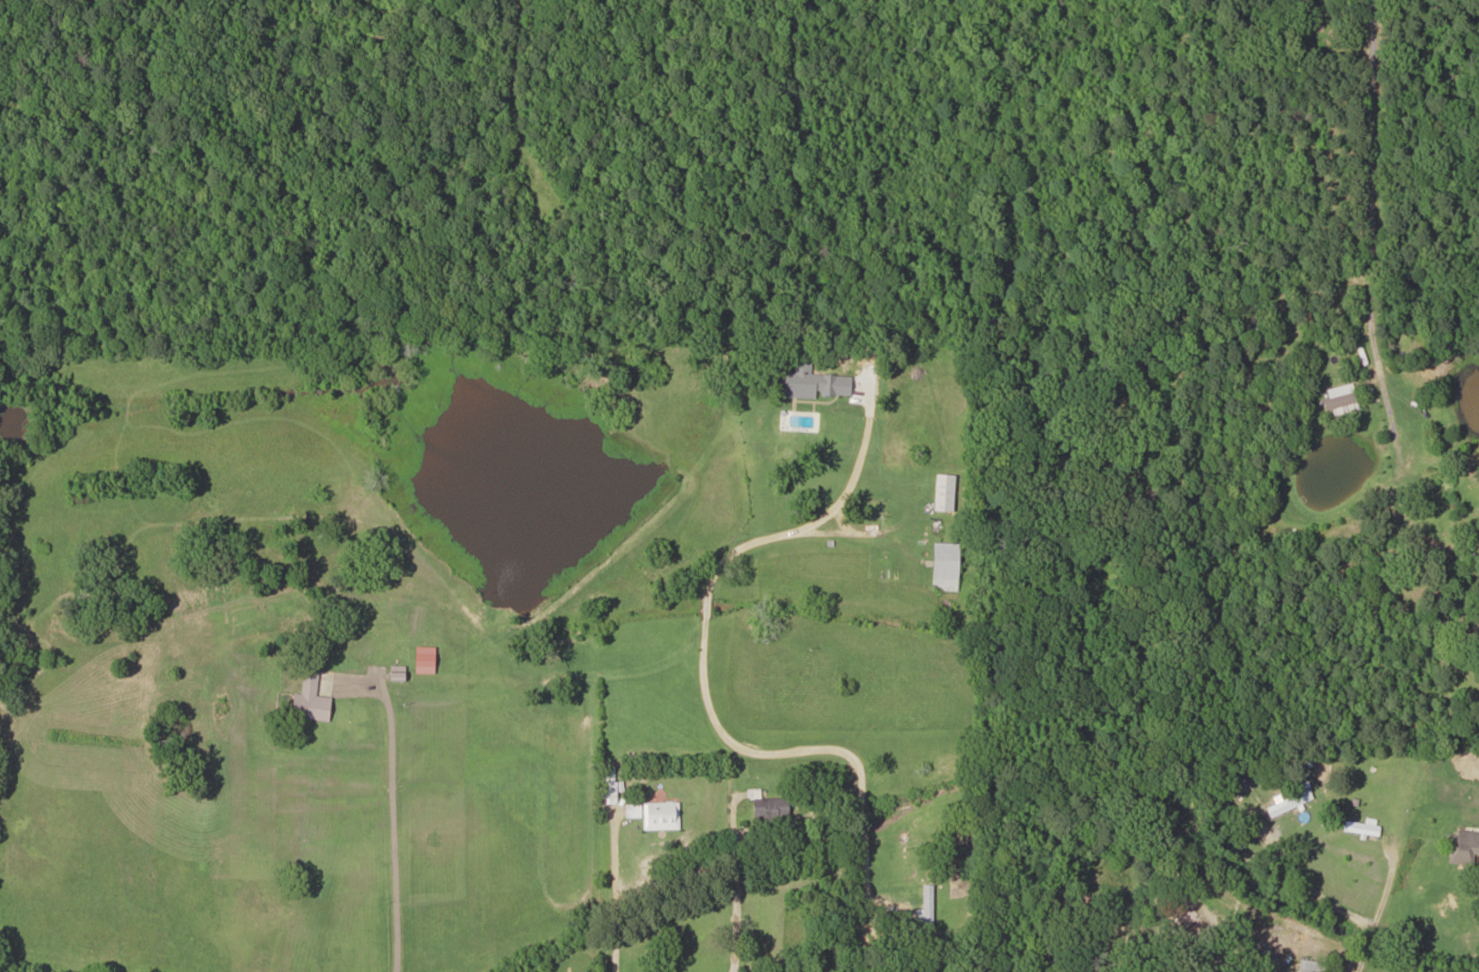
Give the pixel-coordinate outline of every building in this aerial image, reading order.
[(783,372),(783,396),(848,397),(849,373),(810,373),(811,362),(794,362),(794,372),(783,372)] [(1321,397),(1325,413),(1356,406),(1353,391),(1321,397)] [(953,511),(953,474),(933,474),(933,511),(953,511)] [(957,543),(931,543),(931,591),(956,591),(957,543)] [(300,694),(292,693),(289,718),(327,721),(329,698),(315,696),(317,669),(303,668),(300,694)] [(1264,808),(1269,818),(1312,797),(1308,788),(1288,798),(1284,791),(1271,797),(1274,803),(1264,808)] [(752,817),(788,817),(788,798),(752,798),(752,817)] [(643,828),(678,828),(678,802),(643,802),(643,828)] [(1378,835),(1379,825),(1340,820),(1339,830),(1378,835)] [(1445,862),(1476,864),(1476,863),(1478,864),(1478,828),(1456,826),(1456,835),(1447,834),(1445,862)] [(912,909),(912,931),(933,931),(933,884),(922,884),(922,909),(912,909)] [(1331,961),(1298,960),(1298,971),(1331,971),(1331,961)]
